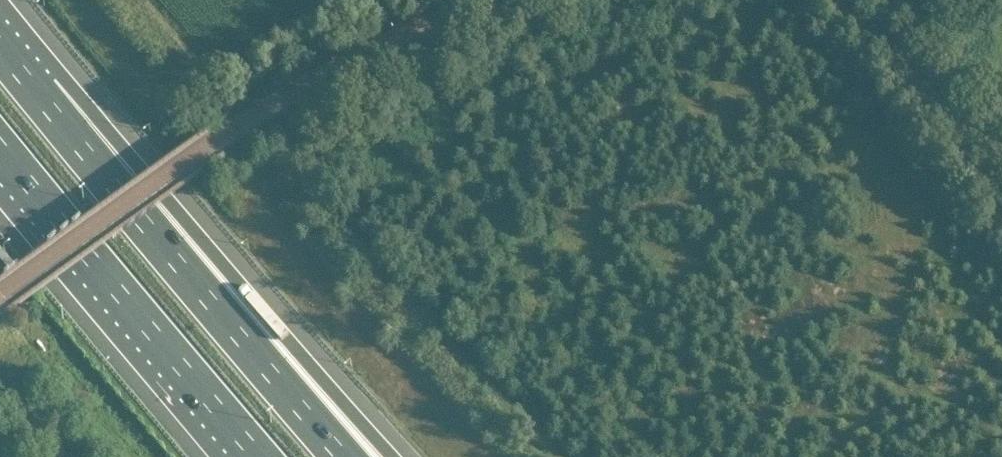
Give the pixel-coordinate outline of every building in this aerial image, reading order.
[(913,12),(929,0),(904,0),(913,12)]
